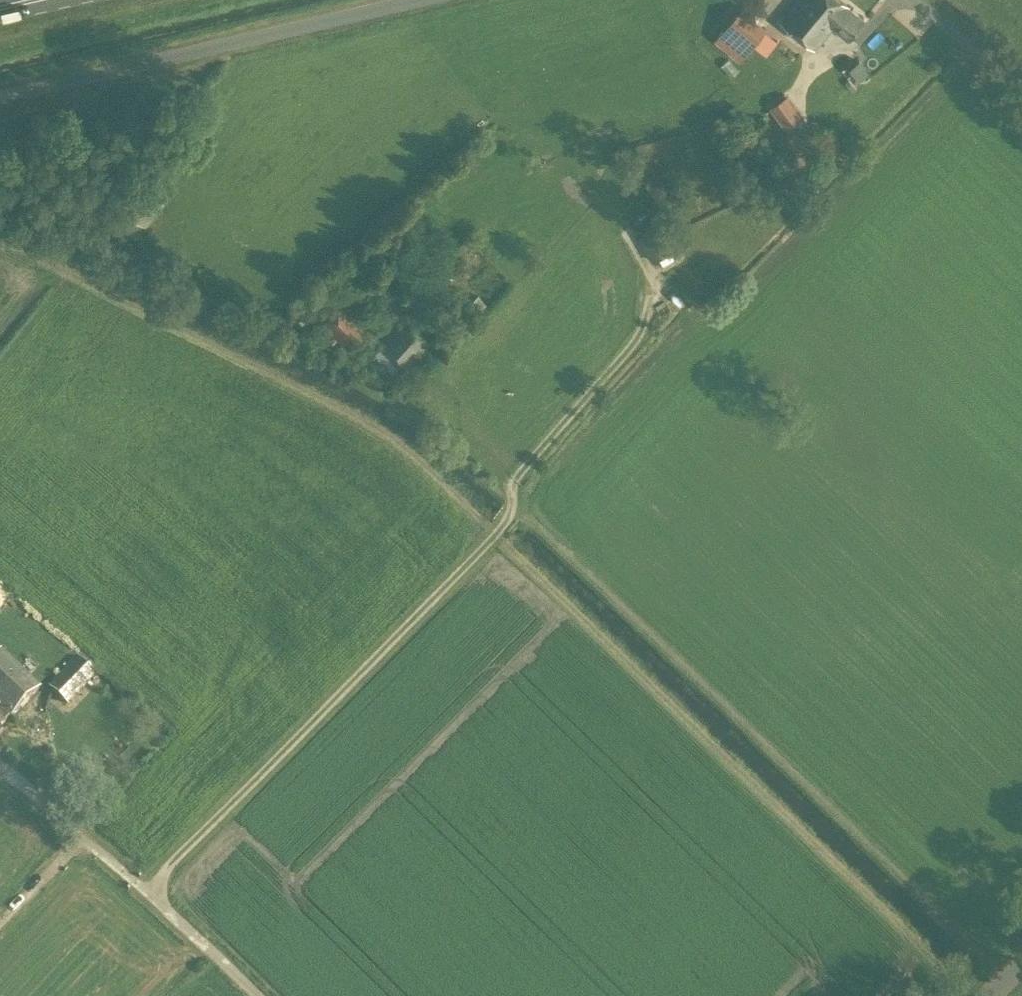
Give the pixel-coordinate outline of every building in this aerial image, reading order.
[(833,0),(798,0),(781,21),(814,48),(830,29),(818,19),(833,0)] [(842,0),(833,0),(818,19),(830,29),(832,27),(848,39),(864,19),(848,6),(848,5),(842,0)] [(720,17),(727,23),(719,33),(745,53),(767,27),(741,5),(740,7),(733,2),(720,17)] [(804,117),(788,94),(769,108),(786,131),(804,117)] [(637,236),(652,261),(675,247),(671,241),(676,238),(664,219),(637,236)] [(339,359),(379,317),(351,291),(348,295),(333,282),(326,290),(334,298),(326,307),(317,299),(308,309),(322,323),(312,333),(339,359)] [(405,369),(432,342),(405,316),(378,344),(405,369)] [(0,658),(0,728),(5,723),(4,723),(38,688),(3,654),(0,658)] [(77,657),(49,687),(68,705),(96,674),(77,657)]
